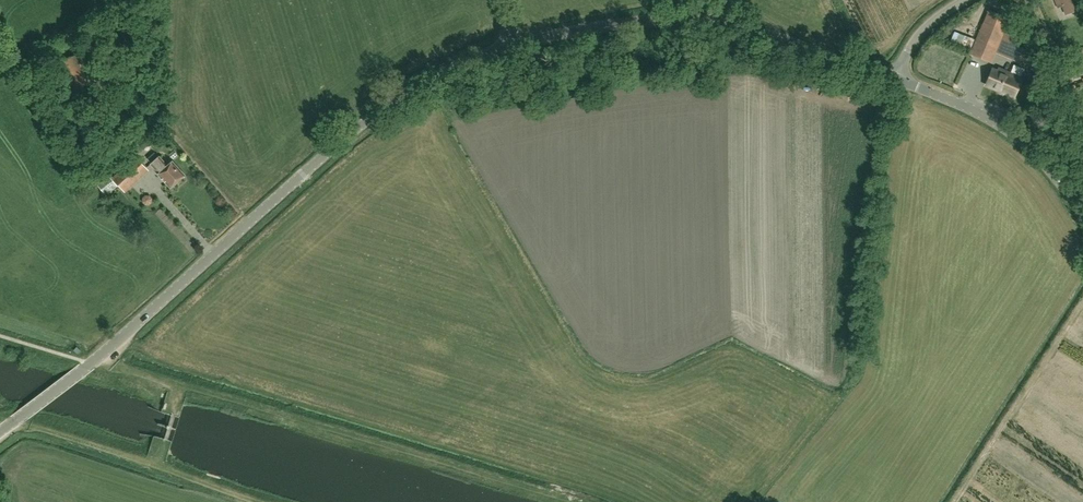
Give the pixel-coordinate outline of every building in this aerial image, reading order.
[(1075,0),(1054,0),(1057,8),(1062,6),(1064,12),(1072,9),(1073,11),(1078,9),(1075,0)] [(989,11),(971,55),(990,63),(995,52),(1021,63),(1026,50),(1017,46),(1019,40),(1005,34),(1011,20),(1009,19),(989,11)] [(955,31),(951,39),(971,47),(974,38),(955,31)] [(64,60),(74,89),(102,81),(91,50),(64,60)] [(1022,79),(1021,78),(1024,70),(1014,65),(1010,74),(999,69),(998,72),(993,69),(986,85),(1014,97),(1022,79)] [(112,179),(125,193),(149,171),(135,156),(112,179)] [(185,175),(172,162),(168,166),(159,157),(151,165),(159,174),(158,175),(170,188),(185,175)] [(111,179),(109,177),(108,175),(96,184),(105,196),(111,191),(117,187),(111,179)]
